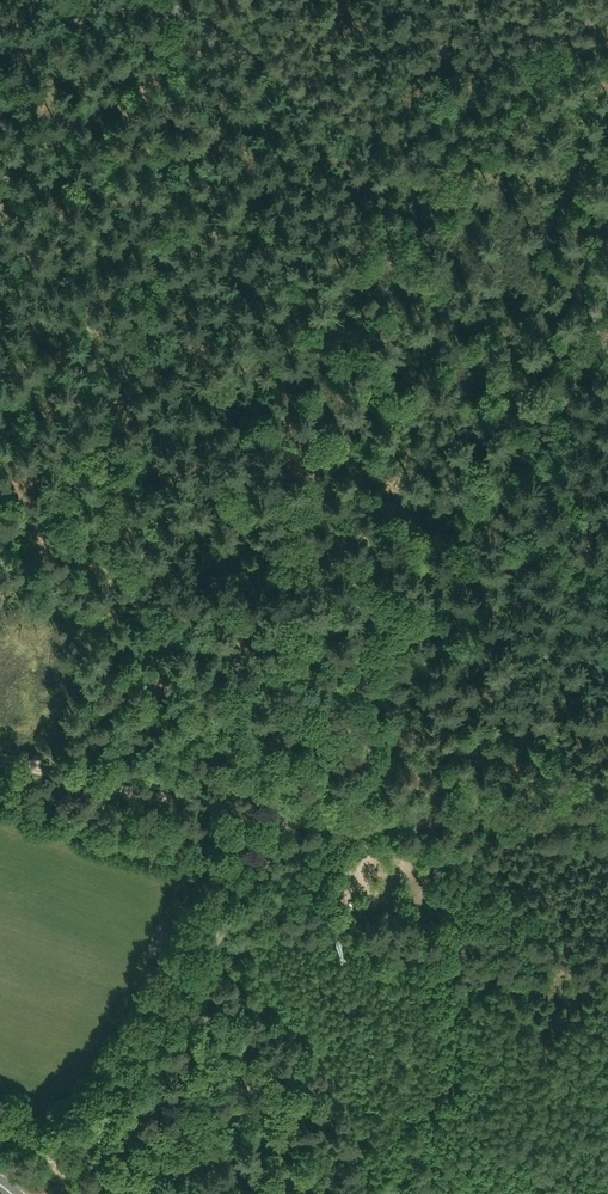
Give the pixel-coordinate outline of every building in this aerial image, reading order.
[(221,780),(220,790),(229,790),(229,780),(221,780)]
